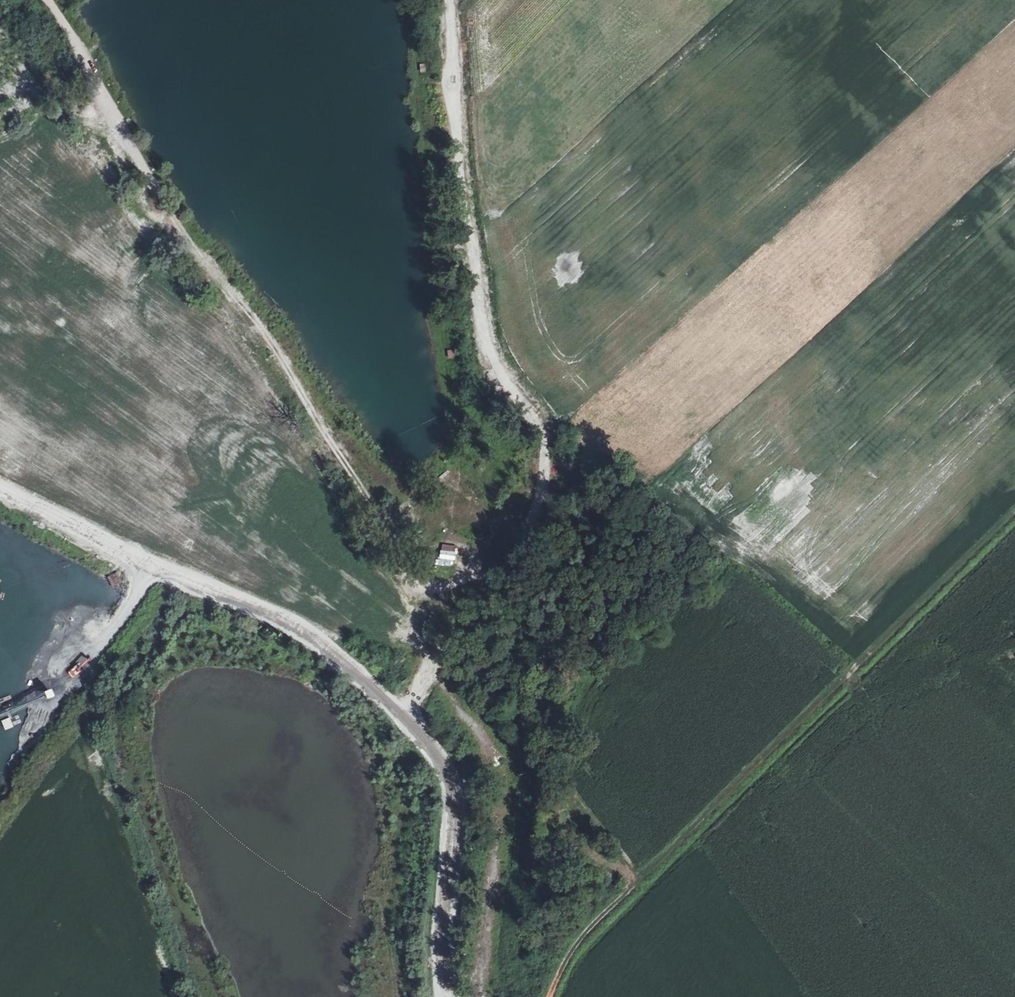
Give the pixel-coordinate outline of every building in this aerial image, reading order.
[(458,553),(444,551),(443,558),(457,560),(458,553)]
